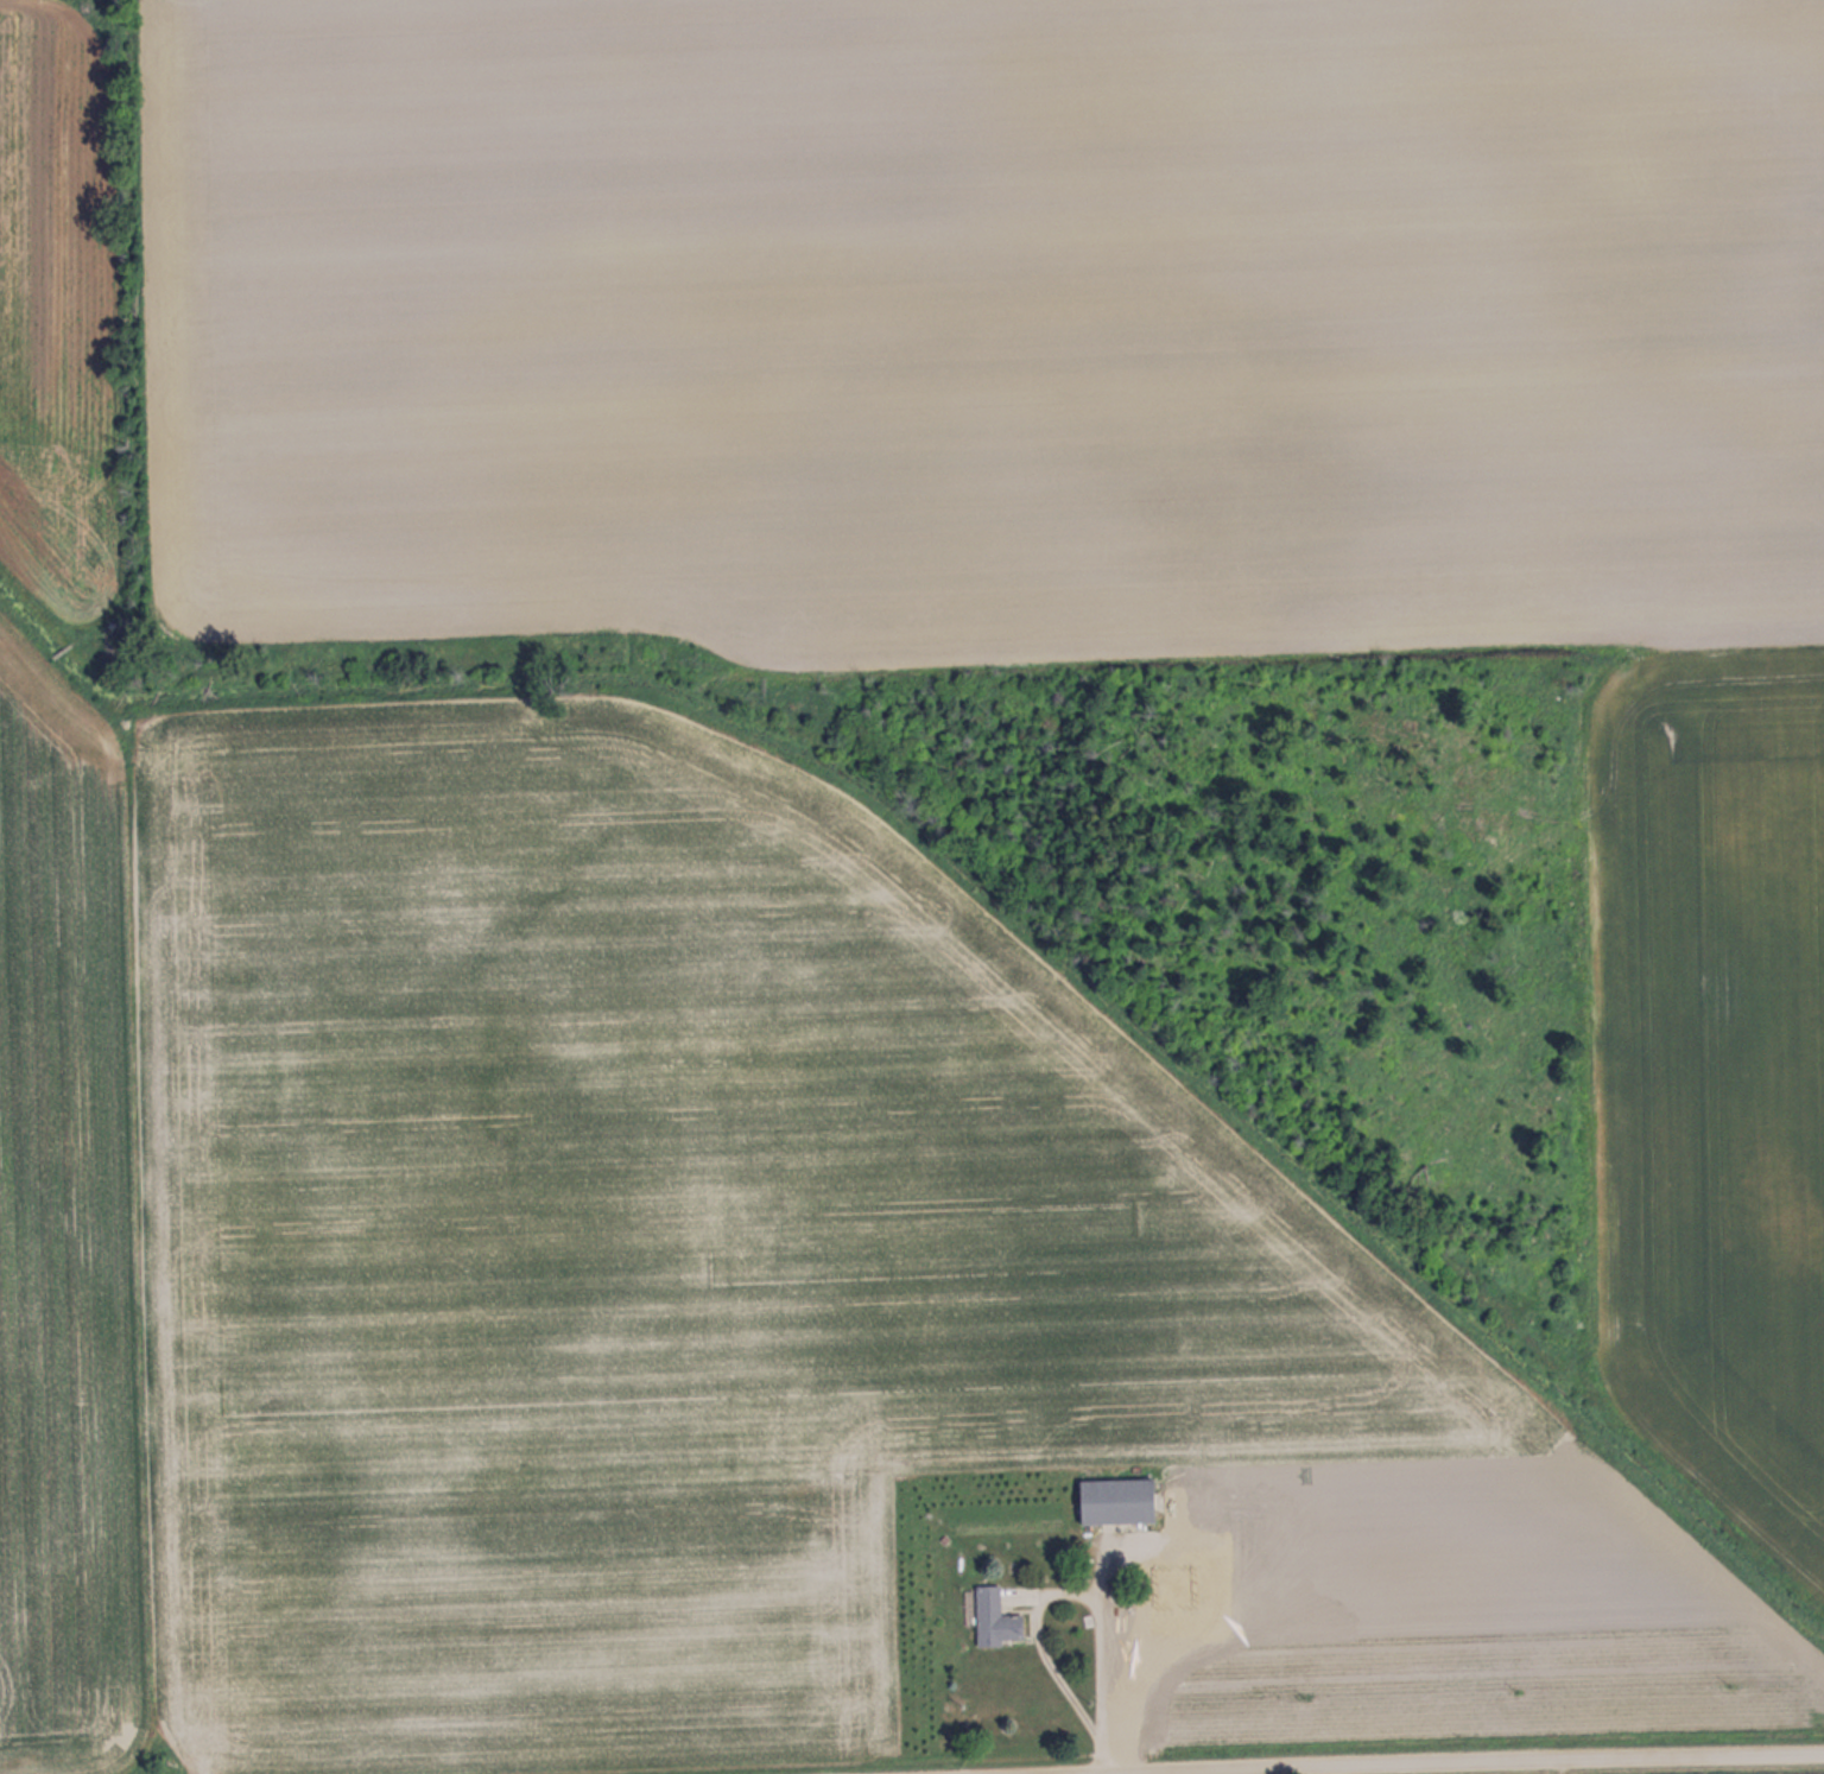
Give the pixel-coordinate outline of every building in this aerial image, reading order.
[(1075,1479),(1076,1523),(1152,1522),(1152,1478),(1075,1479)] [(975,1585),(976,1647),(1000,1646),(1000,1639),(1021,1639),(1021,1614),(999,1614),(999,1585),(975,1585)]
